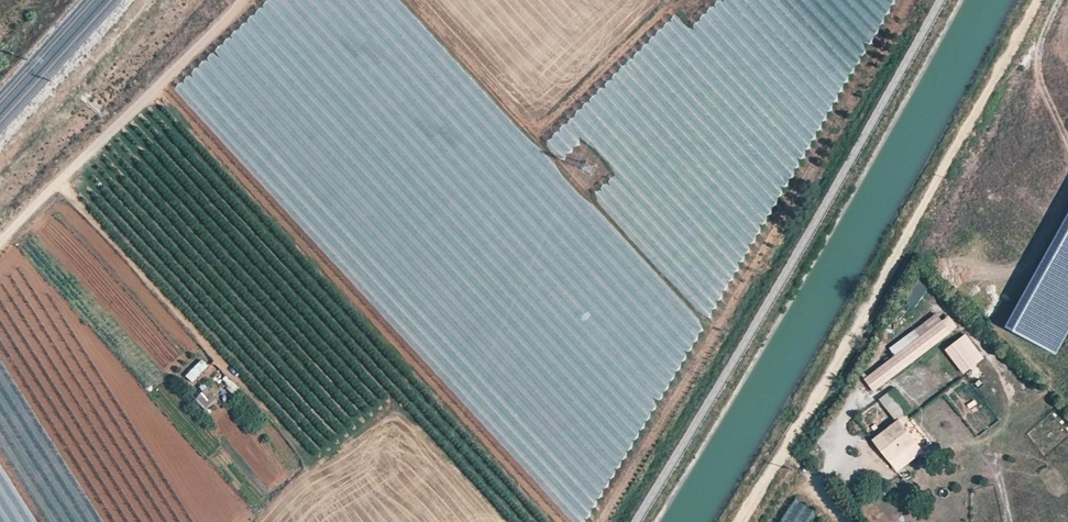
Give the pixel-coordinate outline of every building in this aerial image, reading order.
[(1006,327),(1057,355),(1067,335),(1067,216),(1006,327)] [(901,303),(914,310),(929,283),(917,276),(901,303)] [(941,320),(864,378),(874,391),(951,333),(941,320)] [(983,359),(965,335),(945,350),(963,374),(983,359)] [(202,355),(178,376),(189,388),(212,366),(202,355)] [(1014,403),(990,378),(977,389),(1001,415),(1014,403)] [(205,385),(193,397),(205,410),(218,397),(205,385)] [(855,400),(861,409),(874,400),(867,391),(855,400)] [(1062,426),(1067,419),(1061,412),(1055,419),(1062,426)] [(909,429),(900,417),(872,440),(897,472),(924,451),(917,442),(924,436),(915,425),(909,429)] [(815,509),(790,501),(784,521),(811,521),(815,509)]
